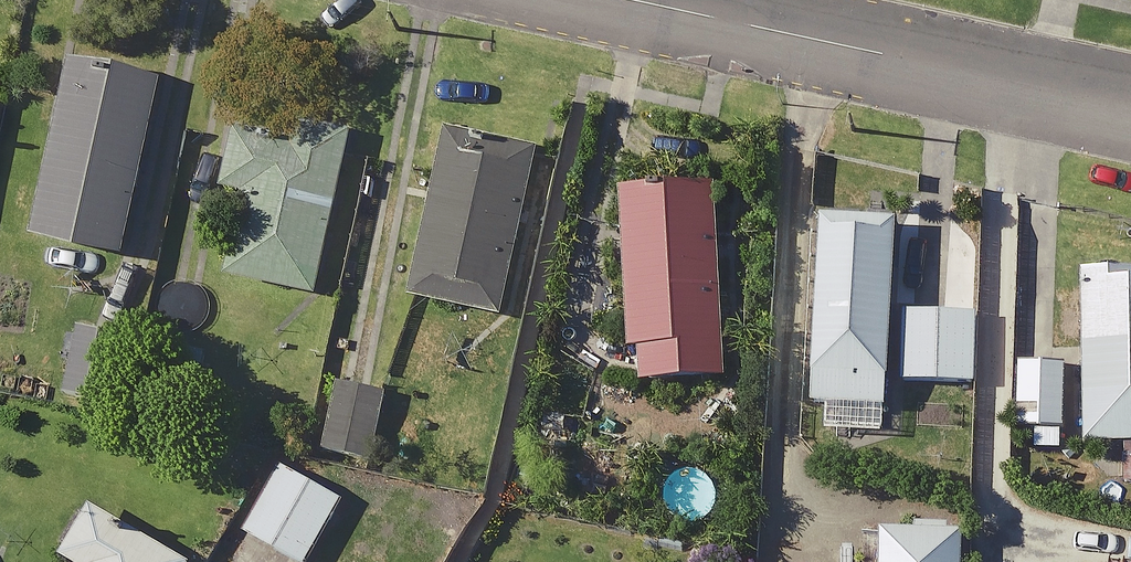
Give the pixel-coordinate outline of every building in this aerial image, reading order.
[(150,77),(62,59),(26,234),(115,252),(150,77)] [(343,129),(276,115),(273,131),(222,120),(208,186),(236,192),(219,273),(307,293),(343,129)] [(529,150),(440,130),(404,296),(492,315),(529,150)] [(715,371),(707,179),(614,183),(623,375),(715,371)] [(886,217),(814,212),(802,398),(830,400),(828,427),(873,430),(886,217)] [(1073,268),(1071,438),(1117,439),(1116,479),(1130,479),(1130,268),(1073,268)] [(967,310),(894,307),(892,378),(964,381),(967,310)] [(118,335),(65,325),(52,392),(105,402),(118,335)] [(1057,362),(1013,360),(1010,424),(1054,426),(1057,362)] [(378,394),(335,385),(321,447),(365,456),(378,394)] [(271,463),(236,530),(299,561),(334,561),(340,550),(313,537),(334,495),(271,463)] [(79,502),(50,552),(67,561),(180,561),(181,560),(79,502)] [(953,527),(873,524),(871,561),(952,561),(953,527)]
